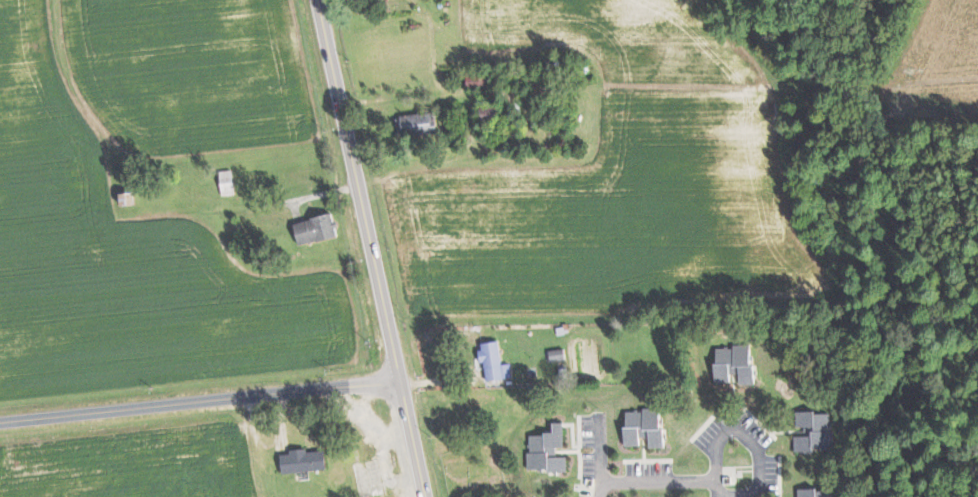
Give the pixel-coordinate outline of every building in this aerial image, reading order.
[(470,87),(488,87),(489,76),(470,75),(470,87)] [(439,134),(439,113),(403,114),(404,135),(439,134)] [(223,195),(237,195),(236,170),(222,171),(223,195)] [(137,191),(123,193),(124,205),(138,204),(137,191)] [(296,222),(301,245),(341,237),(336,214),(296,222)] [(512,364),(504,364),(502,341),(481,343),(483,362),(487,362),(488,380),(513,378),(512,364)] [(754,346),(717,347),(718,383),(737,382),(738,384),(758,384),(757,364),(755,364),(754,346)] [(668,447),(668,428),(664,429),(664,409),(626,411),(627,446),(643,446),(643,438),(650,437),(650,448),(668,447)] [(797,451),(836,450),(835,412),(797,413),(798,429),(796,429),(797,451)] [(531,469),(553,469),(553,472),(570,472),(570,455),(559,456),(559,448),(566,447),(566,423),(555,423),(556,434),(530,435),(531,469)] [(285,473),(330,469),(328,450),(310,452),(309,449),(292,450),(293,454),(283,455),(285,473)]
